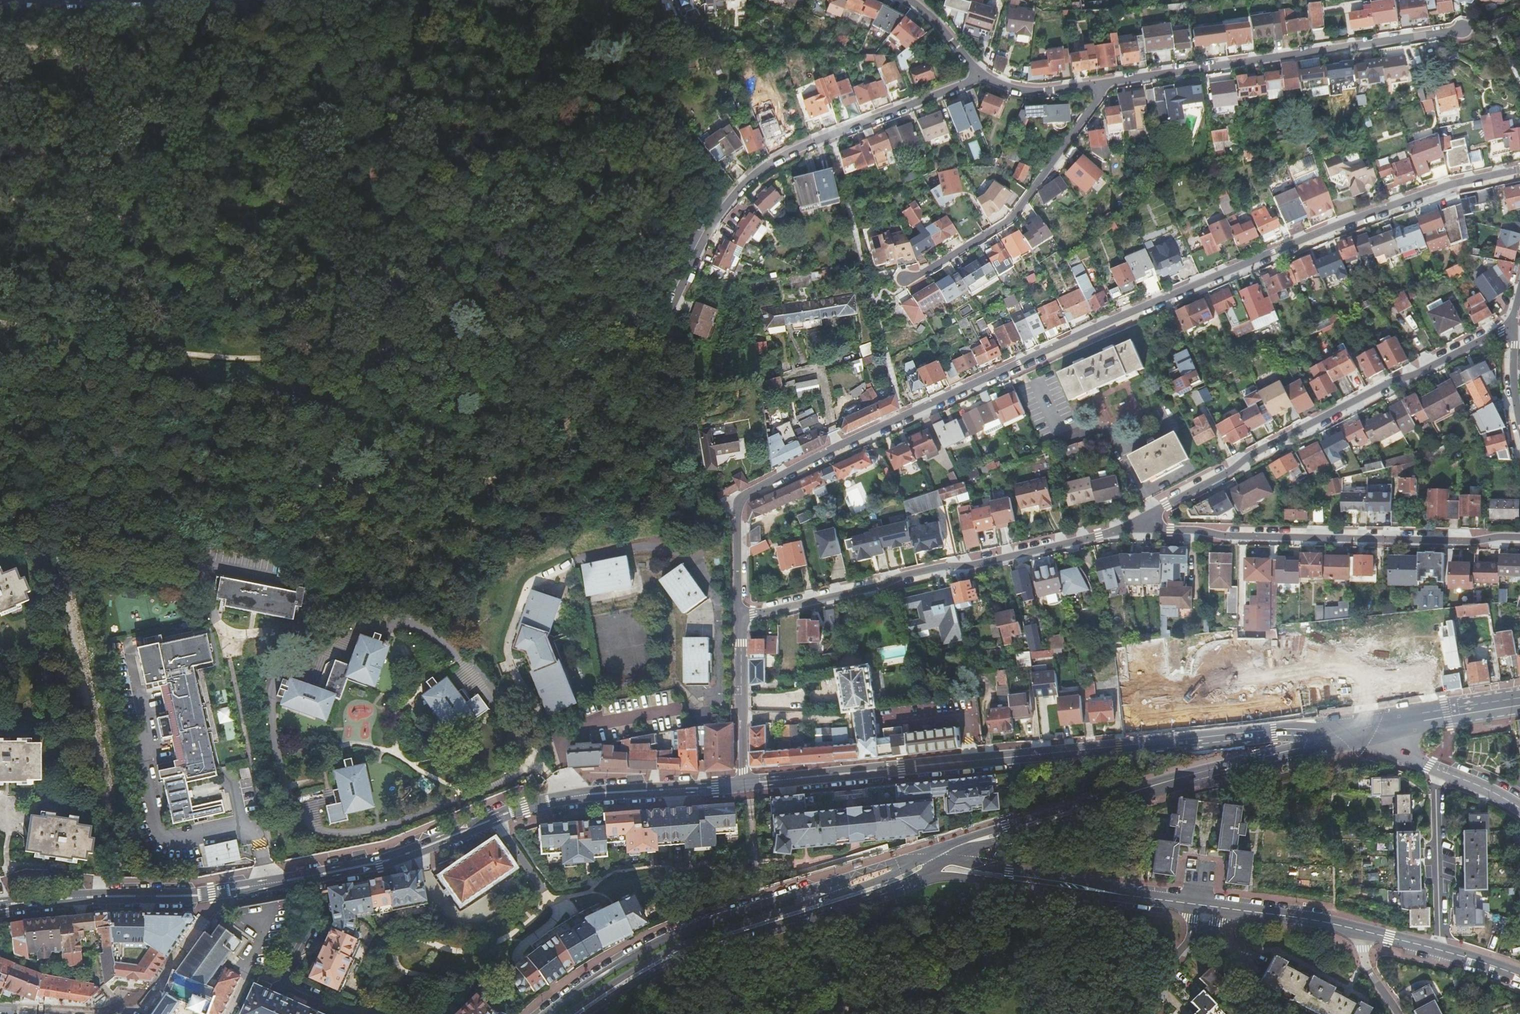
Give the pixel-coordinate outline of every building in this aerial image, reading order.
[(677,11),(694,8),(692,0),(675,0),(677,11)] [(726,8),(741,8),(742,0),(726,0),(726,8)] [(845,4),(839,1),(838,0),(826,0),(828,5),(825,12),(840,18),(845,4)] [(881,7),(865,0),(847,0),(844,8),(874,20),(881,7)] [(942,8),(966,16),(970,3),(971,0),(945,0),(942,8)] [(1395,0),(1372,4),(1373,10),(1375,24),(1399,21),(1395,0)] [(1427,0),(1415,0),(1409,1),(1412,20),(1429,17),(1429,14),(1427,0)] [(1429,14),(1454,11),(1452,0),(1427,0),(1429,14)] [(1454,11),(1454,12),(1461,11),(1459,0),(1452,0),(1454,11)] [(970,3),(966,16),(964,24),(980,29),(980,26),(991,30),(997,12),(970,3)] [(1319,3),(1307,5),(1311,31),(1323,29),(1321,16),(1323,16),(1322,8),(1320,8),(1319,3)] [(903,18),(881,7),(874,20),(872,26),(889,35),(890,35),(899,24),(899,23),(903,18)] [(1033,14),(1010,10),(1007,31),(1017,32),(1017,34),(1030,36),(1033,14)] [(1288,10),(1278,12),(1278,13),(1281,34),(1308,30),(1307,19),(1294,21),(1293,13),(1288,10)] [(1375,24),(1373,10),(1350,14),(1352,29),(1375,25),(1375,24)] [(1266,15),(1249,18),(1252,38),(1266,36),(1272,36),(1273,38),(1273,40),(1282,39),(1281,34),(1278,13),(1266,15)] [(899,24),(890,35),(899,42),(905,50),(908,48),(921,38),(911,29),(913,27),(912,26),(903,18),(899,23),(899,24)] [(1222,28),(1222,25),(1216,26),(1217,28),(1192,31),(1195,47),(1216,44),(1216,40),(1224,39),(1224,37),(1222,28)] [(1247,25),(1222,28),(1224,37),(1227,37),(1228,47),(1250,43),(1247,25)] [(1169,26),(1140,30),(1142,42),(1144,52),(1152,50),(1152,53),(1162,51),(1162,49),(1172,47),(1169,26)] [(1171,33),(1173,51),(1189,49),(1187,31),(1171,33)] [(1110,36),(1111,46),(1118,44),(1117,35),(1110,36)] [(1084,54),(1069,56),(1070,63),(1071,73),(1096,69),(1093,50),(1093,48),(1091,38),(1085,39),(1086,47),(1083,48),(1084,54)] [(857,55),(861,47),(852,42),(848,51),(857,55)] [(1142,42),(1118,46),(1121,65),(1145,62),(1144,52),(1142,42)] [(1111,46),(1093,48),(1093,50),(1096,69),(1114,66),(1113,56),(1111,46)] [(905,50),(895,58),(900,68),(901,73),(908,69),(904,61),(913,55),(908,48),(905,50)] [(1069,56),(1068,49),(1060,50),(1062,64),(1070,63),(1069,56)] [(1048,61),(1029,64),(1027,81),(1042,79),(1042,75),(1050,74),(1049,72),(1056,71),(1063,70),(1062,64),(1060,50),(1046,52),(1048,61)] [(872,56),(857,55),(850,55),(849,58),(857,58),(857,63),(860,63),(864,61),(874,62),(872,56)] [(883,85),(886,94),(890,93),(898,90),(899,92),(900,92),(908,89),(901,73),(900,68),(895,70),(893,63),(886,65),(883,57),(872,56),(874,62),(877,69),(883,85)] [(1382,76),(1383,80),(1407,77),(1404,56),(1380,59),(1382,76)] [(1005,62),(995,58),(992,69),(1002,73),(1005,62)] [(1295,62),(1296,72),(1320,69),(1323,68),(1322,58),(1295,62)] [(1357,79),(1382,76),(1380,59),(1355,63),(1357,79)] [(1282,91),(1299,89),(1296,72),(1295,62),(1280,64),(1283,77),(1280,77),(1279,72),(1263,74),(1263,78),(1265,90),(1282,88),(1282,91)] [(927,65),(911,71),(916,85),(930,80),(931,76),(927,65)] [(1312,98),(1328,95),(1325,78),(1321,79),(1320,69),(1296,72),(1299,89),(1299,93),(1311,91),(1312,98)] [(1328,100),(1355,96),(1353,82),(1336,84),(1335,77),(1332,77),(1331,70),(1324,71),(1325,78),(1328,95),(1328,100)] [(1256,95),(1265,95),(1265,90),(1263,78),(1249,79),(1248,76),(1235,78),(1238,98),(1245,97),(1247,99),(1254,98),(1256,95)] [(831,77),(822,81),(828,100),(851,91),(847,81),(834,86),(831,77)] [(1383,80),(1383,85),(1407,82),(1407,77),(1383,80)] [(1429,80),(1419,83),(1425,101),(1432,99),(1434,98),(1429,80)] [(822,81),(814,84),(817,91),(801,97),(809,119),(826,113),(823,106),(830,104),(828,100),(822,81)] [(1213,108),(1236,104),(1233,82),(1210,85),(1213,108)] [(859,106),(856,106),(860,116),(870,112),(868,107),(869,105),(868,102),(879,98),(874,84),(862,88),(861,86),(858,87),(858,88),(853,89),(859,106)] [(1437,97),(1456,92),(1454,84),(1435,89),(1437,97)] [(1154,103),(1158,128),(1166,127),(1165,121),(1182,119),(1180,106),(1181,106),(1181,105),(1201,102),(1199,86),(1178,90),(1178,92),(1174,92),(1174,90),(1164,92),(1163,87),(1152,89),(1152,90),(1154,103)] [(973,89),(966,92),(971,104),(973,110),(975,109),(975,106),(976,102),(977,100),(973,89)] [(1147,104),(1154,103),(1152,90),(1145,91),(1147,104)] [(1119,108),(1123,131),(1135,130),(1132,107),(1145,105),(1143,91),(1117,95),(1119,108)] [(1440,108),(1458,103),(1456,92),(1437,97),(1440,108)] [(1364,93),(1357,95),(1359,106),(1367,104),(1364,93)] [(983,99),(982,101),(979,112),(994,117),(1001,101),(982,95),(981,98),(983,99)] [(1434,108),(1432,99),(1425,101),(1417,103),(1419,111),(1434,108)] [(856,106),(855,102),(841,107),(843,117),(844,122),(860,116),(856,106)] [(973,110),(971,104),(965,107),(963,107),(963,108),(961,109),(959,104),(946,109),(956,134),(969,129),(968,129),(971,128),(973,132),(980,129),(973,110)] [(1069,105),(1024,108),(1025,119),(1042,117),(1043,124),(1070,122),(1069,105)] [(1482,119),(1492,167),(1503,165),(1500,155),(1514,152),(1514,151),(1519,150),(1519,124),(1518,124),(1515,126),(1511,126),(1511,123),(1504,124),(1501,112),(1500,109),(1498,107),(1491,109),(1489,111),(1490,114),(1489,115),(1490,117),(1482,119)] [(1109,134),(1123,131),(1119,108),(1105,110),(1109,134)] [(940,113),(917,122),(925,142),(948,133),(940,113)] [(775,118),(759,124),(763,134),(765,142),(774,138),(773,134),(780,131),(775,118)] [(895,128),(885,131),(893,150),(902,146),(903,148),(904,148),(907,155),(918,150),(916,143),(917,143),(915,137),(916,137),(915,134),(914,134),(910,125),(896,130),(895,128)] [(747,154),(757,150),(761,160),(768,155),(765,147),(763,147),(757,130),(751,133),(749,128),(738,132),(742,141),(747,154)] [(875,163),(876,166),(886,162),(882,151),(890,148),(885,134),(875,138),(871,128),(863,131),(866,140),(875,163)] [(701,145),(716,164),(729,155),(731,153),(740,147),(727,129),(721,134),(719,132),(709,139),(705,135),(697,140),(701,145)] [(1210,132),(1212,143),(1226,141),(1225,130),(1210,132)] [(1102,132),(1088,134),(1091,153),(1102,161),(1108,154),(1107,149),(1105,147),(1102,132)] [(1440,136),(1440,134),(1409,145),(1420,176),(1431,172),(1431,171),(1446,165),(1443,152),(1440,136)] [(1443,135),(1440,136),(1443,152),(1453,150),(1450,136),(1443,137),(1443,135)] [(1009,160),(1019,163),(1026,140),(1016,137),(1009,160)] [(844,174),(875,163),(866,140),(859,143),(860,146),(839,153),(844,174)] [(1214,153),(1221,152),(1220,145),(1213,146),(1214,153)] [(1461,174),(1473,172),(1467,145),(1456,148),(1456,152),(1448,154),(1451,169),(1460,167),(1461,174)] [(1245,159),(1254,156),(1251,149),(1243,152),(1245,159)] [(1214,160),(1224,158),(1223,152),(1221,152),(1214,153),(1213,153),(1214,160)] [(1305,170),(1316,165),(1311,155),(1300,160),(1305,170)] [(1339,156),(1335,158),(1343,181),(1345,181),(1347,180),(1353,197),(1365,193),(1362,186),(1367,185),(1370,186),(1373,181),(1376,180),(1371,166),(1371,167),(1369,162),(1364,164),(1364,163),(1350,168),(1342,165),(1339,156)] [(1040,163),(1028,158),(1026,162),(1038,168),(1040,163)] [(1343,181),(1335,158),(1324,162),(1331,181),(1336,184),(1343,181)] [(1390,198),(1402,194),(1398,185),(1416,179),(1409,160),(1391,166),(1391,165),(1379,169),(1382,177),(1390,198)] [(1031,167),(1020,162),(1012,178),(1021,182),(1026,174),(1027,175),(1031,167)] [(737,181),(745,173),(735,163),(727,170),(737,181)] [(1070,171),(1070,182),(1071,187),(1090,186),(1089,170),(1081,170),(1076,170),(1070,171)] [(902,178),(905,184),(914,179),(920,176),(918,171),(902,178)] [(956,171),(936,175),(941,199),(960,195),(956,171)] [(812,177),(821,211),(841,205),(831,172),(812,177)] [(926,174),(920,176),(924,183),(933,197),(938,193),(926,174)] [(920,176),(914,179),(917,185),(924,183),(920,176)] [(803,217),(821,211),(812,177),(793,183),(803,217)] [(1048,188),(1039,193),(1045,203),(1068,188),(1060,177),(1046,185),(1048,188)] [(1332,219),(1336,217),(1330,203),(1329,200),(1321,177),(1294,188),(1303,211),(1307,218),(1309,224),(1311,228),(1332,219)] [(984,214),(986,218),(997,212),(1010,195),(994,183),(984,196),(975,201),(984,214)] [(1499,196),(1504,195),(1502,190),(1506,190),(1508,199),(1510,211),(1519,209),(1519,187),(1514,188),(1513,184),(1497,187),(1499,196)] [(754,204),(764,215),(769,210),(774,216),(785,206),(780,200),(782,198),(771,186),(768,189),(764,192),(763,191),(762,192),(756,197),(759,199),(754,204)] [(1213,192),(1217,204),(1222,202),(1228,199),(1223,188),(1213,192)] [(1496,197),(1494,188),(1460,195),(1462,205),(1464,216),(1474,214),(1472,204),(1484,202),(1484,199),(1496,197)] [(1289,237),(1304,230),(1300,220),(1288,225),(1287,222),(1304,215),(1297,198),(1294,189),(1273,199),(1276,207),(1284,225),(1289,237)] [(1354,211),(1348,196),(1330,203),(1336,217),(1354,211)] [(1470,239),(1466,221),(1464,216),(1462,205),(1440,212),(1445,227),(1452,246),(1470,239)] [(913,255),(914,258),(920,255),(921,255),(924,255),(927,253),(929,250),(930,250),(929,249),(935,246),(934,246),(925,230),(923,227),(919,221),(911,208),(903,212),(912,229),(915,227),(918,233),(917,236),(917,237),(909,242),(908,242),(913,255)] [(1272,230),(1277,228),(1274,220),(1267,222),(1265,217),(1262,209),(1250,214),(1254,222),(1260,235),(1262,240),(1272,236),(1272,230)] [(1097,232),(1102,228),(1090,212),(1086,215),(1097,232)] [(1445,227),(1440,212),(1431,216),(1430,215),(1419,220),(1425,234),(1445,227)] [(750,213),(747,217),(744,221),(743,219),(742,220),(738,226),(739,227),(735,233),(736,234),(747,241),(749,242),(753,237),(759,241),(768,229),(761,224),(763,222),(750,213)] [(1306,218),(1304,215),(1287,222),(1288,225),(1300,220),(1306,218)] [(926,217),(919,221),(923,227),(929,223),(926,217)] [(946,217),(925,230),(934,246),(939,243),(941,247),(953,240),(951,236),(956,233),(946,217)] [(991,227),(986,218),(976,224),(977,226),(981,233),(991,227)] [(1029,249),(1050,236),(1038,218),(1031,222),(1031,223),(1033,226),(1027,229),(1031,234),(1023,239),(1029,249)] [(1232,238),(1236,246),(1254,238),(1248,224),(1250,223),(1249,219),(1244,221),(1245,224),(1237,228),(1236,226),(1228,229),(1232,238)] [(1215,245),(1232,238),(1228,229),(1225,220),(1208,228),(1209,230),(1197,235),(1206,255),(1217,251),(1215,245)] [(1507,231),(1519,234),(1519,223),(1509,220),(1507,231)] [(1111,228),(1108,223),(1102,228),(1097,232),(1100,236),(1111,228)] [(1283,239),(1289,237),(1284,225),(1277,228),(1283,239)] [(1388,260),(1402,255),(1395,234),(1392,225),(1384,228),(1385,232),(1386,235),(1381,237),(1380,234),(1369,238),(1373,250),(1379,267),(1389,263),(1388,260)] [(1412,228),(1395,234),(1402,255),(1404,254),(1415,250),(1419,249),(1421,253),(1429,250),(1422,232),(1420,225),(1412,228)] [(1452,246),(1445,227),(1425,234),(1432,253),(1452,246)] [(1366,229),(1366,228),(1350,234),(1352,239),(1339,244),(1345,260),(1373,250),(1369,238),(1366,229)] [(872,267),(895,262),(895,259),(888,236),(888,232),(879,234),(879,236),(865,239),(872,267)] [(895,259),(913,255),(908,242),(903,232),(888,236),(895,259)] [(1012,259),(1030,250),(1029,249),(1023,239),(1018,232),(1002,241),(1012,259)] [(1145,251),(1155,275),(1160,273),(1162,276),(1178,270),(1175,262),(1178,261),(1170,241),(1167,233),(1150,240),(1147,234),(1139,237),(1144,249),(1145,251)] [(739,258),(746,241),(736,234),(732,243),(725,240),(723,246),(721,245),(714,259),(717,260),(714,266),(727,272),(728,269),(736,273),(742,259),(739,258)] [(1497,257),(1505,259),(1515,262),(1519,244),(1510,241),(1504,240),(1501,239),(1497,257)] [(1003,270),(1012,266),(1000,244),(985,252),(990,263),(997,259),(1003,270)] [(1147,297),(1162,291),(1155,275),(1145,251),(1144,249),(1124,259),(1133,281),(1135,284),(1141,282),(1147,297)] [(1415,250),(1404,254),(1406,261),(1417,257),(1415,250)] [(916,261),(914,258),(913,255),(895,259),(895,262),(896,266),(916,261)] [(1314,259),(1319,271),(1329,267),(1324,255),(1314,259)] [(1471,262),(1478,257),(1466,255),(1468,258),(1460,263),(1460,264),(1466,272),(1467,273),(1476,269),(1471,262)] [(965,288),(992,271),(984,257),(956,274),(963,285),(965,288)] [(1297,282),(1298,286),(1304,284),(1303,281),(1318,275),(1311,257),(1296,264),(1298,269),(1292,271),(1297,282)] [(1094,320),(1111,312),(1108,306),(1107,306),(1101,293),(1094,296),(1080,266),(1078,258),(1067,262),(1071,270),(1080,289),(1090,311),(1094,320)] [(1510,282),(1515,264),(1505,262),(1496,260),(1484,258),(1483,266),(1489,273),(1476,282),(1490,302),(1514,286),(1510,282)] [(1175,262),(1178,270),(1182,268),(1183,268),(1183,267),(1183,266),(1184,266),(1184,265),(1184,264),(1184,263),(1183,263),(1182,260),(1175,262)] [(889,268),(896,266),(895,262),(872,267),(873,271),(875,273),(888,270),(889,268)] [(1466,272),(1460,264),(1459,266),(1458,266),(1447,271),(1452,280),(1457,277),(1461,275),(1466,272)] [(1514,287),(1519,264),(1515,264),(1510,282),(1514,286),(1514,287)] [(1123,296),(1137,290),(1135,284),(1133,281),(1132,281),(1125,265),(1110,271),(1117,288),(1108,292),(1112,301),(1116,299),(1120,309),(1127,306),(1123,296)] [(810,272),(812,280),(831,277),(829,269),(813,272),(810,272)] [(1297,282),(1292,271),(1269,281),(1267,276),(1262,278),(1265,284),(1267,289),(1271,300),(1272,303),(1288,296),(1286,290),(1293,287),(1292,284),(1297,282)] [(793,288),(812,286),(812,280),(810,272),(790,275),(793,288)] [(1029,284),(1037,280),(1034,273),(1025,276),(1029,284)] [(942,298),(963,285),(956,274),(935,287),(942,298)] [(1475,325),(1496,314),(1470,278),(1467,279),(1479,296),(1470,301),(1473,309),(1468,311),(1475,325)] [(1279,319),(1272,303),(1271,300),(1265,302),(1258,286),(1243,292),(1237,280),(1229,283),(1235,296),(1252,332),(1280,321),(1279,319)] [(922,313),(943,300),(942,298),(935,287),(933,284),(912,297),(918,307),(922,313)] [(906,289),(896,296),(902,305),(901,305),(913,324),(923,318),(906,289)] [(1087,313),(1090,311),(1080,289),(1057,300),(1058,302),(1062,312),(1071,330),(1091,322),(1087,313)] [(1406,289),(1392,296),(1399,312),(1414,306),(1406,289)] [(1237,338),(1252,332),(1235,296),(1232,297),(1229,290),(1211,298),(1219,315),(1226,312),(1237,338)] [(838,316),(857,313),(854,294),(836,297),(838,316)] [(1024,318),(1013,294),(1008,297),(1002,300),(1006,309),(1014,305),(1017,312),(1009,316),(1025,351),(1034,347),(1030,338),(1033,337),(1032,336),(1024,318)] [(830,317),(838,316),(836,297),(817,299),(821,324),(831,322),(830,317)] [(817,299),(782,305),(785,324),(793,323),(794,328),(803,327),(803,328),(821,325),(821,324),(817,299)] [(703,300),(701,305),(718,311),(720,307),(703,300)] [(1213,319),(1205,301),(1178,313),(1186,331),(1213,319)] [(1048,341),(1059,336),(1054,327),(1064,322),(1062,319),(1058,321),(1057,317),(1059,316),(1058,314),(1060,313),(1056,303),(1035,313),(1046,337),(1048,341)] [(1450,303),(1430,314),(1441,334),(1461,324),(1450,303)] [(1383,312),(1379,304),(1371,307),(1375,315),(1383,312)] [(696,317),(693,316),(687,332),(707,340),(714,323),(718,311),(701,305),(696,317)] [(785,324),(782,305),(762,308),(767,328),(785,325),(785,324)] [(958,310),(961,317),(973,312),(969,305),(958,310)] [(1385,334),(1393,330),(1383,312),(1375,315),(1385,334)] [(1040,340),(1046,337),(1035,313),(1024,318),(1032,336),(1038,334),(1040,340)] [(1334,325),(1340,322),(1337,315),(1329,319),(1331,326),(1334,325)] [(981,331),(987,328),(982,317),(976,320),(981,331)] [(1178,336),(1186,332),(1179,317),(1171,320),(1178,336)] [(718,325),(714,323),(707,340),(712,342),(718,325)] [(1014,357),(1023,352),(1010,323),(994,331),(1002,347),(1008,344),(1014,357)] [(1390,368),(1408,359),(1397,338),(1393,341),(1390,337),(1381,341),(1383,346),(1379,347),(1390,368)] [(991,360),(999,356),(992,340),(970,351),(970,353),(976,365),(976,366),(985,362),(985,363),(989,364),(991,361),(991,360)] [(1351,341),(1344,345),(1348,352),(1350,356),(1358,353),(1351,341)] [(753,344),(754,354),(767,352),(766,342),(753,344)] [(858,349),(861,359),(874,355),(870,342),(859,346),(860,348),(858,349)] [(1098,387),(1099,389),(1119,380),(1118,377),(1127,373),(1128,376),(1145,368),(1133,343),(1059,376),(1070,402),(1090,393),(1088,390),(1098,387)] [(1369,378),(1386,370),(1375,350),(1359,359),(1369,378)] [(1181,369),(1171,374),(1179,391),(1173,394),(1176,400),(1181,398),(1181,395),(1189,391),(1192,389),(1192,387),(1202,382),(1188,352),(1176,358),(1181,369)] [(1335,385),(1359,373),(1350,356),(1348,352),(1343,355),(1342,353),(1328,360),(1329,362),(1325,365),(1335,385)] [(957,373),(976,365),(970,353),(968,354),(966,356),(952,362),(957,373)] [(1453,382),(1456,389),(1490,372),(1490,373),(1496,370),(1497,369),(1491,358),(1485,361),(1486,364),(1466,374),(1467,376),(1464,377),(1463,375),(1461,372),(1450,377),(1453,382)] [(862,367),(861,359),(851,362),(852,370),(862,367)] [(911,404),(927,397),(917,373),(912,361),(905,364),(907,371),(908,373),(907,380),(909,390),(905,391),(911,404)] [(1338,390),(1335,385),(1325,365),(1323,361),(1313,366),(1316,371),(1318,370),(1323,379),(1312,384),(1320,399),(1338,390)] [(940,380),(944,379),(936,362),(928,366),(929,367),(917,373),(927,397),(943,389),(940,380)] [(949,363),(941,366),(946,377),(954,374),(949,363)] [(1490,373),(1468,384),(1475,400),(1470,402),(1472,406),(1467,409),(1471,418),(1479,413),(1481,412),(1481,411),(1494,405),(1483,383),(1485,382),(1488,385),(1490,384),(1496,381),(1496,370),(1490,373)] [(782,388),(782,384),(780,376),(758,383),(760,394),(782,388)] [(1300,384),(1286,390),(1297,412),(1298,415),(1314,407),(1301,382),(1299,383),(1300,384)] [(1465,406),(1457,390),(1456,389),(1453,382),(1439,389),(1441,391),(1421,401),(1432,423),(1465,406)] [(801,405),(821,398),(818,384),(798,391),(801,405)] [(844,435),(880,418),(866,391),(862,385),(850,392),(854,398),(860,395),(866,407),(857,411),(855,407),(853,407),(846,410),(846,411),(848,416),(842,418),(840,418),(841,421),(843,423),(840,428),(839,428),(838,428),(836,429),(835,430),(836,432),(837,431),(840,431),(841,432),(843,433),(844,435)] [(1210,397),(1205,386),(1198,390),(1203,400),(1210,397)] [(898,410),(894,395),(877,403),(877,394),(873,387),(866,391),(880,418),(898,410)] [(1203,400),(1198,390),(1191,393),(1196,403),(1203,400)] [(1000,419),(993,404),(988,393),(988,391),(980,395),(985,406),(963,416),(971,432),(1000,419)] [(1002,424),(1026,414),(1017,393),(993,404),(1000,419),(1002,424)] [(1417,395),(1405,402),(1413,417),(1418,415),(1422,423),(1429,419),(1417,395)] [(1403,434),(1417,427),(1403,402),(1390,409),(1391,413),(1401,430),(1403,434)] [(1494,406),(1481,412),(1479,413),(1489,433),(1488,434),(1489,435),(1485,436),(1490,454),(1498,452),(1500,460),(1516,461),(1513,448),(1508,450),(1503,430),(1506,429),(1494,406)] [(1233,445),(1252,435),(1241,413),(1216,426),(1223,439),(1228,436),(1231,441),(1233,445)] [(1380,442),(1401,430),(1391,413),(1384,417),(1378,419),(1377,418),(1370,421),(1369,420),(1362,423),(1365,430),(1372,444),(1379,440),(1380,442)] [(935,427),(945,448),(965,439),(957,422),(945,427),(939,414),(931,418),(935,427)] [(1199,428),(1192,432),(1199,446),(1216,437),(1206,417),(1195,422),(1199,428)] [(773,468),(803,454),(796,440),(791,426),(790,422),(777,429),(779,434),(768,440),(773,468)] [(1363,432),(1365,430),(1362,423),(1361,423),(1350,428),(1349,425),(1341,429),(1343,433),(1349,443),(1355,440),(1358,446),(1368,441),(1363,432)] [(803,454),(823,444),(823,442),(823,440),(825,438),(827,436),(829,435),(829,433),(827,433),(825,434),(825,435),(824,435),(822,435),(820,434),(818,433),(816,431),(810,433),(808,428),(802,430),(804,436),(796,440),(803,454)] [(908,440),(904,430),(897,433),(904,446),(889,453),(897,470),(918,461),(917,459),(908,440)] [(908,440),(917,459),(928,454),(929,456),(939,452),(929,431),(908,440)] [(1350,447),(1349,443),(1343,433),(1322,444),(1336,472),(1346,467),(1338,453),(1350,447)] [(1177,434),(1131,457),(1145,483),(1190,460),(1177,434)] [(698,440),(706,480),(717,479),(715,465),(739,462),(737,440),(727,441),(728,445),(713,447),(712,438),(698,440)] [(883,474),(890,471),(876,442),(868,446),(872,453),(876,452),(883,467),(880,468),(883,474)] [(1049,454),(1055,452),(1051,443),(1041,447),(1044,455),(1049,454)] [(1306,449),(1301,452),(1300,453),(1310,473),(1321,467),(1319,463),(1326,459),(1318,443),(1306,449)] [(1079,452),(1078,444),(1077,444),(1065,448),(1067,456),(1079,452)] [(1418,462),(1433,458),(1428,449),(1418,455),(1417,453),(1414,454),(1418,462)] [(1470,454),(1469,450),(1461,452),(1461,459),(1471,457),(1470,454)] [(822,473),(825,485),(834,481),(835,481),(836,481),(838,481),(839,480),(840,479),(840,480),(873,465),(873,464),(874,464),(875,464),(876,464),(877,463),(877,462),(878,462),(878,461),(878,460),(877,460),(877,459),(877,458),(876,458),(875,457),(874,457),(873,457),(872,457),(872,458),(871,458),(871,459),(870,459),(867,452),(822,473)] [(1461,459),(1461,452),(1451,454),(1452,462),(1461,460),(1461,459)] [(1490,454),(1486,455),(1485,460),(1500,460),(1498,452),(1490,454)] [(1294,479),(1306,472),(1302,464),(1297,454),(1293,456),(1298,466),(1286,473),(1288,478),(1292,476),(1294,479)] [(1397,466),(1418,462),(1414,454),(1395,459),(1397,466)] [(1278,478),(1286,473),(1298,466),(1293,456),(1292,455),(1271,466),(1278,478)] [(1393,467),(1397,466),(1395,459),(1382,462),(1386,469),(1393,467)] [(1367,473),(1386,469),(1382,462),(1365,467),(1367,473)] [(1418,468),(1418,462),(1397,466),(1393,467),(1393,477),(1403,478),(1403,472),(1418,468)] [(718,493),(720,500),(730,494),(746,485),(739,473),(730,478),(734,484),(724,489),(723,489),(723,490),(718,493)] [(820,497),(828,494),(825,485),(822,473),(801,482),(807,495),(812,507),(815,506),(810,494),(815,491),(817,497),(820,497)] [(1326,483),(1336,480),(1334,474),(1324,477),(1326,483)] [(1240,500),(1245,508),(1257,502),(1273,494),(1263,475),(1231,492),(1236,502),(1240,500)] [(1367,492),(1367,494),(1379,494),(1379,487),(1382,487),(1382,475),(1367,475),(1367,492)] [(1091,483),(1095,500),(1096,503),(1110,500),(1121,497),(1116,476),(1091,483)] [(1042,508),(1052,505),(1051,500),(1052,500),(1047,479),(1016,486),(1020,507),(1041,502),(1042,508)] [(1090,479),(1086,480),(1090,501),(1095,500),(1091,483),(1090,479)] [(1090,501),(1086,480),(1064,485),(1069,506),(1090,501)] [(1341,492),(1338,480),(1336,480),(1326,483),(1328,495),(1341,492)] [(1409,497),(1417,496),(1417,481),(1400,481),(1399,491),(1405,491),(1405,494),(1409,494),(1409,497)] [(807,495),(801,482),(751,504),(750,506),(750,521),(807,495)] [(965,483),(940,490),(942,501),(968,493),(965,483)] [(894,499),(901,495),(896,484),(889,488),(894,499)] [(942,501),(940,490),(933,493),(905,502),(904,503),(907,517),(908,517),(944,506),(942,501)] [(1448,491),(1430,491),(1429,519),(1448,519),(1448,491)] [(1358,512),(1367,512),(1367,494),(1367,492),(1365,492),(1355,492),(1354,492),(1354,495),(1342,494),(1342,512),(1349,512),(1351,510),(1357,510),(1358,512)] [(1392,512),(1392,497),(1384,497),(1384,518),(1392,518),(1392,512)] [(1011,498),(991,502),(993,507),(997,527),(997,529),(1005,527),(1004,524),(1016,521),(1011,498)] [(1481,498),(1462,498),(1462,517),(1480,517),(1481,498)] [(1195,523),(1235,507),(1232,499),(1212,507),(1209,501),(1189,509),(1195,523)] [(1240,511),(1245,508),(1240,500),(1236,502),(1240,511)] [(1519,501),(1492,501),(1492,519),(1519,519),(1519,501)] [(1053,509),(1052,505),(1042,508),(1041,502),(1020,507),(1022,516),(1053,509)] [(1257,502),(1245,508),(1240,511),(1243,515),(1259,506),(1257,502)] [(976,525),(973,512),(972,507),(961,510),(969,548),(980,545),(975,525),(976,525)] [(978,532),(997,527),(993,507),(973,512),(976,525),(978,532)] [(1324,509),(1314,508),(1314,522),(1324,522),(1324,509)] [(1307,512),(1286,511),(1286,520),(1307,520),(1307,512)] [(880,529),(884,548),(894,546),(895,549),(904,546),(903,544),(913,542),(910,529),(909,522),(880,529)] [(913,542),(915,547),(916,553),(933,549),(932,547),(942,545),(939,533),(942,532),(940,522),(910,529),(913,542)] [(836,529),(816,534),(822,559),(842,554),(836,529)] [(884,548),(880,529),(871,531),(872,533),(867,534),(867,535),(854,538),(854,539),(847,541),(849,550),(857,549),(860,562),(873,559),(872,557),(886,554),(884,548)] [(770,548),(767,540),(758,544),(752,547),(750,548),(750,557),(770,548)] [(808,565),(802,541),(782,546),(782,547),(784,546),(785,553),(783,553),(785,562),(788,562),(789,568),(789,570),(808,565)] [(782,570),(789,568),(788,562),(785,562),(783,553),(785,553),(784,546),(782,547),(777,548),(782,570)] [(907,563),(918,560),(916,553),(915,547),(904,549),(907,563)] [(1161,585),(1161,590),(1168,590),(1169,584),(1179,584),(1180,573),(1187,573),(1188,549),(1162,549),(1162,555),(1161,585)] [(1419,582),(1444,583),(1445,554),(1420,553),(1419,559),(1419,582)] [(1209,554),(1209,590),(1231,590),(1232,555),(1209,554)] [(1301,559),(1300,577),(1308,577),(1308,581),(1315,581),(1315,578),(1322,578),(1323,555),(1301,554),(1301,559)] [(1142,585),(1142,584),(1143,556),(1134,556),(1129,556),(1121,555),(1127,585),(1139,585),(1142,585)] [(1142,584),(1161,585),(1162,555),(1156,555),(1151,555),(1143,555),(1143,556),(1142,584)] [(1325,579),(1350,580),(1350,575),(1351,557),(1326,556),(1325,579)] [(1519,577),(1519,557),(1515,556),(1514,558),(1499,558),(1499,562),(1499,565),(1499,575),(1519,577)] [(584,565),(588,589),(613,584),(613,589),(629,586),(626,573),(631,572),(628,557),(584,565)] [(1356,557),(1356,575),(1373,576),(1373,570),(1373,557),(1356,557)] [(1277,583),(1300,584),(1300,577),(1301,559),(1277,558),(1277,560),(1277,583)] [(1419,586),(1419,582),(1419,559),(1391,558),(1390,585),(1419,586)] [(1244,630),(1276,627),(1277,583),(1277,560),(1271,560),(1246,560),(1244,630)] [(661,582),(663,581),(682,611),(682,612),(683,614),(707,597),(706,595),(704,596),(684,566),(685,565),(684,563),(660,580),(661,582)] [(1116,564),(1100,567),(1105,589),(1120,586),(1116,564)] [(1470,564),(1451,564),(1450,575),(1450,589),(1469,589),(1469,588),(1474,589),(1474,583),(1474,578),(1470,577),(1470,564)] [(1063,591),(1064,591),(1060,572),(1058,565),(1033,570),(1039,597),(1062,592),(1063,593),(1064,593),(1063,591)] [(1499,584),(1499,575),(1499,565),(1485,565),(1474,565),(1474,578),(1474,583),(1499,584)] [(1064,591),(1065,597),(1080,593),(1083,610),(1094,608),(1093,604),(1095,603),(1095,604),(1095,598),(1093,591),(1092,586),(1090,582),(1091,581),(1089,581),(1088,581),(1087,581),(1086,577),(1087,576),(1083,571),(1079,566),(1081,569),(1070,572),(1070,570),(1060,572),(1064,591)] [(0,570),(0,614),(16,608),(15,606),(28,601),(26,594),(31,592),(25,578),(20,580),(16,569),(3,575),(1,570),(0,570)] [(1012,572),(1017,595),(1033,591),(1030,580),(1028,580),(1026,569),(1012,572)] [(292,620),(298,594),(231,579),(224,605),(292,620)] [(955,604),(956,610),(973,606),(972,601),(978,600),(976,590),(973,591),(971,582),(954,586),(957,604),(955,604)] [(613,584),(588,589),(589,594),(613,589),(613,584)] [(1160,606),(1160,617),(1178,617),(1179,609),(1191,609),(1192,597),(1186,597),(1186,589),(1179,588),(1179,584),(1169,584),(1168,590),(1161,590),(1160,606)] [(1442,609),(1444,609),(1444,592),(1441,592),(1441,590),(1439,590),(1438,587),(1425,587),(1425,589),(1422,589),(1422,592),(1419,592),(1419,612),(1432,610),(1442,609)] [(963,640),(961,629),(959,623),(956,610),(955,604),(951,589),(903,599),(905,611),(917,608),(920,619),(908,622),(910,633),(939,627),(943,644),(963,640)] [(533,672),(551,714),(577,703),(560,661),(558,662),(547,638),(549,634),(552,624),(548,623),(555,599),(532,591),(518,633),(522,634),(517,648),(529,652),(537,670),(533,672)] [(1040,602),(1065,597),(1064,591),(1063,591),(1064,593),(1063,593),(1062,592),(1039,597),(1040,602)] [(560,600),(555,599),(548,623),(552,624),(560,600)] [(1490,614),(1489,604),(1482,605),(1474,606),(1473,606),(1458,608),(1457,608),(1457,611),(1458,617),(1490,614)] [(1367,617),(1383,615),(1381,605),(1366,607),(1367,617)] [(1307,617),(1317,616),(1316,607),(1306,608),(1307,617)] [(827,633),(836,632),(835,610),(825,610),(827,633)] [(998,623),(999,627),(1002,627),(1005,637),(1004,638),(1005,645),(1012,644),(1010,636),(1013,635),(1022,633),(1019,623),(1017,624),(1014,612),(996,615),(998,623)] [(1464,688),(1458,653),(1438,655),(1432,613),(1398,616),(1399,632),(1395,632),(1396,641),(1400,641),(1402,660),(1390,662),(1395,699),(1464,688)] [(961,629),(978,626),(977,620),(959,623),(961,629)] [(800,621),(800,642),(815,642),(815,645),(820,645),(820,623),(813,623),(813,621),(800,621)] [(1028,645),(1030,652),(1041,649),(1036,624),(1027,627),(1031,642),(1028,643),(1028,645)] [(779,654),(779,656),(793,656),(792,641),(797,641),(797,627),(790,627),(790,625),(778,626),(778,638),(778,641),(779,644),(779,654)] [(1513,667),(1519,666),(1513,632),(1494,635),(1498,658),(1511,656),(1513,667)] [(194,644),(160,651),(159,650),(139,654),(146,686),(166,682),(182,756),(156,761),(160,782),(164,781),(173,825),(224,815),(221,804),(191,810),(186,788),(217,782),(193,672),(213,668),(206,633),(193,635),(194,644)] [(1050,649),(1060,648),(1059,635),(1049,636),(1050,649)] [(765,655),(767,655),(770,655),(769,644),(779,644),(778,641),(778,638),(766,638),(766,641),(765,655)] [(708,654),(708,641),(709,641),(709,639),(684,639),(685,685),(687,685),(687,683),(708,684),(708,685),(710,685),(710,661),(712,661),(712,654),(708,654)] [(312,687),(307,686),(306,688),(290,682),(282,706),(324,720),(332,699),(339,701),(348,678),(372,686),(386,649),(385,647),(386,645),(383,643),(382,646),(361,640),(351,667),(334,661),(323,693),(312,690),(312,687)] [(751,655),(753,655),(765,655),(766,641),(751,641),(751,655)] [(1130,676),(1132,697),(1120,698),(1123,732),(1214,726),(1210,689),(1196,691),(1174,693),(1173,684),(1175,684),(1174,672),(1172,672),(1171,660),(1168,660),(1166,641),(1136,644),(1137,651),(1134,651),(1136,666),(1132,666),(1133,676),(1130,676)] [(1399,641),(1387,644),(1390,656),(1401,654),(1399,641)] [(769,644),(770,655),(779,654),(779,644),(769,644)] [(1016,653),(1020,653),(1019,646),(1003,648),(1005,654),(1016,653)] [(1031,666),(1030,652),(1020,653),(1016,653),(1018,668),(1031,666)] [(751,660),(751,685),(766,684),(767,663),(767,655),(765,655),(753,655),(753,660),(751,660)] [(1469,688),(1490,684),(1487,661),(1468,664),(1469,672),(1467,672),(1469,684),(1469,688)] [(874,708),(877,707),(871,665),(839,671),(845,712),(855,711),(865,709),(874,708)] [(1010,696),(1007,670),(998,671),(1001,697),(998,697),(999,704),(989,705),(990,710),(989,711),(991,732),(1014,729),(1013,719),(1010,696)] [(1057,694),(1055,672),(1033,675),(1035,697),(1057,694)] [(488,709),(477,695),(464,705),(446,681),(424,697),(449,729),(470,713),(474,719),(488,709)] [(1093,682),(1080,683),(1080,691),(1081,696),(1081,699),(1094,698),(1093,682)] [(944,700),(954,699),(953,689),(943,690),(944,700)] [(1029,693),(1010,696),(1013,719),(1032,717),(1029,693)] [(1061,726),(1083,724),(1083,723),(1082,704),(1081,699),(1081,696),(1058,698),(1061,726)] [(961,725),(962,740),(975,739),(973,700),(943,701),(944,726),(961,725)] [(1082,704),(1083,723),(1091,722),(1091,723),(1113,721),(1111,702),(1082,704)] [(702,721),(710,721),(710,708),(702,708),(702,721)] [(877,732),(874,708),(865,709),(855,711),(856,722),(858,740),(877,739),(877,740),(885,739),(884,731),(877,732)] [(714,726),(723,725),(722,713),(714,713),(714,726)] [(734,768),(734,724),(731,725),(727,725),(723,725),(714,726),(708,726),(708,746),(707,771),(732,770),(734,768)] [(790,733),(789,725),(782,725),(783,742),(778,742),(778,750),(779,766),(793,765),(790,733)] [(708,746),(708,726),(698,727),(672,732),(673,751),(678,750),(682,750),(682,759),(682,770),(700,771),(699,745),(704,744),(705,746),(708,746)] [(766,752),(766,751),(766,726),(751,728),(751,753),(766,752)] [(834,741),(833,729),(833,728),(815,729),(816,742),(834,741)] [(879,758),(877,740),(877,739),(858,740),(859,744),(849,745),(847,728),(833,729),(834,741),(834,746),(835,761),(879,758)] [(879,758),(961,748),(958,728),(907,734),(907,736),(901,737),(901,728),(896,729),(887,730),(888,738),(885,739),(877,740),(879,758)] [(797,749),(795,732),(790,733),(793,765),(835,761),(834,746),(797,749)] [(658,744),(657,734),(632,739),(632,755),(633,768),(659,769),(658,752),(647,753),(646,746),(658,744)] [(632,755),(632,739),(623,740),(623,749),(620,750),(620,753),(604,753),(603,767),(629,768),(629,755),(632,755)] [(0,742),(0,782),(7,782),(25,782),(25,780),(40,780),(40,745),(25,745),(25,742),(0,742)] [(604,753),(604,743),(576,748),(577,760),(577,763),(603,767),(604,753)] [(658,752),(661,751),(660,744),(658,744),(646,746),(647,753),(658,752)] [(678,750),(673,751),(670,751),(663,751),(661,751),(658,752),(659,769),(682,770),(682,759),(667,759),(667,756),(678,754),(678,750)] [(778,750),(766,751),(766,752),(751,753),(751,766),(751,768),(752,768),(754,768),(779,766),(778,750)] [(347,813),(373,807),(363,767),(336,774),(343,803),(328,807),(332,825),(349,821),(347,813)] [(579,776),(597,776),(597,767),(578,768),(579,776)] [(996,807),(992,775),(866,789),(867,797),(833,801),(832,792),(770,799),(774,833),(777,832),(778,838),(776,838),(775,849),(789,851),(789,849),(792,848),(792,850),(806,848),(836,845),(835,841),(848,840),(848,843),(848,844),(855,843),(861,842),(860,838),(874,837),(875,840),(917,835),(917,830),(921,830),(921,831),(933,830),(932,819),(929,795),(946,793),(947,798),(945,798),(946,809),(959,807),(959,810),(960,810),(974,808),(974,805),(981,804),(981,808),(981,809),(996,807)] [(1380,796),(1408,796),(1408,795),(1398,796),(1397,780),(1392,780),(1387,780),(1379,780),(1371,780),(1372,796),(1380,796)] [(1380,796),(1380,797),(1395,797),(1395,815),(1409,815),(1408,796),(1380,796)] [(1156,841),(1152,874),(1173,877),(1178,845),(1190,846),(1196,802),(1180,799),(1180,798),(1179,798),(1177,815),(1171,815),(1170,820),(1169,827),(1175,827),(1173,843),(1156,841)] [(569,824),(540,826),(542,854),(548,854),(562,852),(563,856),(563,864),(564,864),(576,863),(595,861),(594,857),(594,853),(606,852),(605,843),(614,842),(626,841),(627,852),(629,852),(640,851),(648,851),(648,853),(656,852),(655,847),(655,842),(668,841),(682,839),(682,844),(683,848),(694,847),(712,846),(714,845),(713,835),(725,834),(734,833),(733,824),(732,805),(603,815),(569,818),(569,824)] [(1240,808),(1223,805),(1217,850),(1230,852),(1226,884),(1247,886),(1251,854),(1234,852),(1236,836),(1243,837),(1244,825),(1238,825),(1240,808)] [(43,814),(43,817),(31,816),(29,826),(26,851),(39,854),(39,856),(72,861),(72,859),(86,861),(87,854),(92,854),(94,839),(89,838),(90,825),(76,823),(76,819),(43,814)] [(1409,891),(1417,890),(1416,834),(1410,834),(1409,815),(1395,815),(1395,816),(1396,853),(1396,857),(1397,891),(1409,891)] [(1464,890),(1473,890),(1485,890),(1483,833),(1487,833),(1486,815),(1478,815),(1474,815),(1468,816),(1468,834),(1462,834),(1464,890)] [(737,824),(733,824),(734,833),(725,834),(725,837),(738,836),(737,824)] [(495,842),(502,851),(508,847),(501,837),(495,842)] [(514,869),(502,851),(495,842),(494,840),(441,875),(461,904),(514,869)] [(615,853),(627,852),(626,841),(614,842),(615,853)] [(206,849),(209,858),(210,867),(240,860),(236,842),(206,849)] [(196,849),(198,860),(209,858),(206,849),(205,848),(196,849)] [(186,862),(198,860),(196,849),(184,852),(186,862)] [(420,875),(420,873),(420,872),(419,872),(414,873),(413,873),(329,889),(330,894),(331,901),(329,904),(331,911),(334,913),(335,922),(317,962),(312,972),(310,977),(339,990),(340,988),(351,964),(353,959),(350,958),(358,942),(359,940),(358,940),(353,938),(356,931),(358,926),(357,918),(362,917),(361,912),(373,910),(392,906),(392,909),(393,909),(412,906),(424,903),(425,903),(422,884),(420,875)] [(1423,910),(1423,909),(1423,890),(1417,890),(1409,891),(1409,910),(1423,910)] [(1459,910),(1473,909),(1473,890),(1464,890),(1458,890),(1459,893),(1459,909),(1459,910)] [(637,904),(633,895),(615,904),(633,896),(637,904)] [(615,904),(607,908),(604,901),(582,911),(551,930),(532,945),(536,951),(515,967),(518,970),(513,974),(512,980),(519,989),(524,989),(529,985),(534,991),(545,982),(547,985),(554,980),(566,970),(568,973),(574,968),(572,966),(574,964),(588,956),(601,948),(602,948),(632,933),(641,929),(639,926),(637,921),(644,917),(637,904),(633,896),(615,904)] [(393,911),(393,909),(392,909),(392,906),(373,910),(374,915),(393,911)] [(1427,926),(1427,909),(1423,909),(1423,910),(1409,910),(1410,926),(1418,926),(1423,926),(1427,926)] [(1459,926),(1461,926),(1474,925),(1473,910),(1473,909),(1459,910),(1459,909),(1455,910),(1456,925),(1456,926),(1459,926)] [(120,912),(110,913),(111,932),(121,932),(134,933),(135,924),(128,923),(129,911),(120,912)] [(135,924),(134,933),(137,933),(147,933),(150,933),(150,936),(163,937),(179,940),(193,919),(193,914),(177,912),(129,911),(128,923),(135,924)] [(94,915),(96,931),(98,931),(98,933),(100,933),(100,935),(103,936),(104,947),(113,946),(111,932),(110,913),(94,915)] [(78,931),(84,931),(92,931),(96,931),(94,915),(90,915),(58,918),(61,935),(79,933),(78,931)] [(637,921),(639,926),(646,923),(644,917),(637,921)] [(24,921),(29,957),(38,956),(39,960),(55,957),(55,959),(59,959),(59,958),(64,957),(63,953),(61,935),(58,918),(24,921)] [(24,921),(11,923),(15,954),(29,959),(29,957),(24,921)] [(171,979),(166,993),(180,1002),(184,997),(192,1000),(189,1005),(205,1013),(212,990),(205,987),(230,952),(233,953),(241,942),(217,925),(209,937),(203,933),(175,972),(171,979)] [(361,933),(356,931),(353,938),(358,940),(361,933)] [(111,932),(113,946),(122,944),(121,932),(111,932)] [(63,953),(81,951),(79,939),(79,933),(61,935),(63,953)] [(632,933),(602,948),(603,950),(633,936),(632,933)] [(130,965),(114,963),(116,976),(150,981),(179,940),(163,937),(155,949),(150,947),(138,965),(137,965),(137,962),(131,961),(130,965)] [(361,944),(358,942),(350,958),(353,959),(354,959),(361,944)] [(113,946),(104,947),(104,953),(102,953),(106,984),(116,976),(114,963),(113,946)] [(63,953),(64,957),(65,967),(83,965),(83,964),(86,964),(85,958),(82,958),(81,951),(63,953)] [(1370,1010),(1367,1008),(1358,1003),(1356,1006),(1331,993),(1333,989),(1322,983),(1311,977),(1309,981),(1284,967),(1285,963),(1274,957),(1260,983),(1276,992),(1279,987),(1293,995),(1291,1000),(1308,1009),(1317,1013),(1325,1013),(1326,1013),(1328,1013),(1367,1013),(1370,1010)] [(9,976),(39,987),(43,974),(15,963),(0,958),(0,973),(9,976)] [(355,965),(351,964),(340,988),(344,990),(355,965)] [(241,976),(224,967),(212,990),(205,1013),(207,1013),(223,1013),(241,976)] [(1208,998),(1225,982),(1210,968),(1198,979),(1205,987),(1201,991),(1208,998)] [(4,988),(9,976),(0,973),(0,987),(4,988)] [(94,984),(43,974),(39,987),(37,996),(60,999),(69,1000),(85,1002),(101,989),(94,984)] [(39,987),(9,976),(4,988),(2,994),(10,997),(12,991),(28,998),(27,1001),(36,1002),(37,996),(39,987)] [(317,1013),(255,985),(242,1013),(319,1013),(317,1013)] [(1411,995),(1419,1009),(1431,1003),(1434,1001),(1426,987),(1411,995)] [(1216,1006),(1208,998),(1201,991),(1190,1003),(1197,1011),(1194,1013),(1208,1013),(1216,1006)] [(1485,996),(1476,992),(1471,1002),(1480,1006),(1485,996)] [(180,1002),(166,993),(151,1013),(172,1013),(180,1002)] [(488,1008),(476,996),(458,1013),(493,1013),(488,1008)] [(1431,1003),(1419,1009),(1413,1012),(1414,1013),(1437,1013),(1431,1003)] [(488,1008),(493,1013),(498,1013),(499,1012),(490,1006),(488,1008)]
